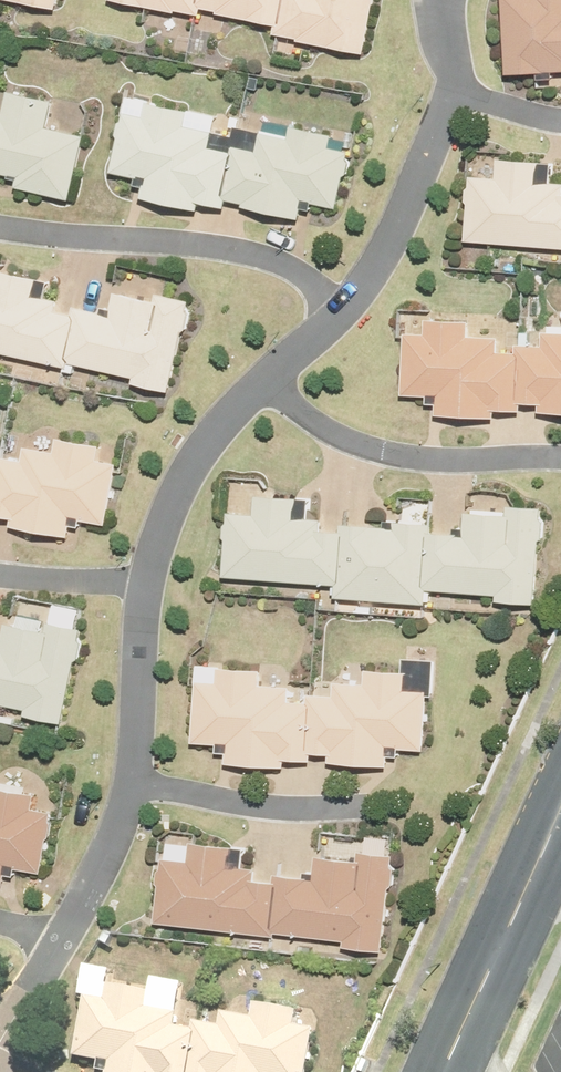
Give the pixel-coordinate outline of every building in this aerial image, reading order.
[(206,20),(208,11),(278,26),(277,34),(364,53),(376,0),(110,0),(206,20)] [(513,79),(540,78),(560,77),(560,0),(510,0),(513,79)] [(26,176),(24,186),(70,197),(85,140),(51,132),(58,103),(12,91),(5,116),(0,114),(0,169),(26,176)] [(150,121),(128,118),(118,176),(152,182),(149,202),(204,211),(205,204),(230,208),(232,200),(252,204),(251,212),(308,222),(311,204),(347,210),(357,149),(337,146),(340,131),(298,124),(295,138),(265,133),(263,146),(238,142),(236,150),(219,147),(221,133),(189,128),(191,112),(153,106),(150,121)] [(470,237),(560,247),(560,192),(560,190),(560,184),(540,182),(541,168),(504,164),(502,178),(477,176),(470,237)] [(74,371),(75,364),(138,379),(136,388),(179,398),(203,297),(158,286),(154,300),(118,291),(111,317),(77,309),(75,315),(56,310),(58,302),(37,297),(40,284),(3,275),(0,288),(0,353),(74,371)] [(412,333),(411,344),(407,392),(431,395),(441,396),(439,416),(494,421),(495,414),(521,416),(522,409),(542,411),(542,419),(560,421),(560,340),(551,339),(550,353),(524,350),(523,358),(505,356),(507,342),(474,339),(475,323),(436,320),(435,336),(412,333)] [(18,519),(17,527),(74,537),(77,519),(113,525),(123,465),(103,462),(106,446),(64,439),(61,453),(31,449),(29,462),(4,458),(2,465),(0,465),(0,516),(18,519)] [(237,517),(233,586),(348,593),(354,601),(428,609),(435,610),(438,583),(540,594),(548,516),(531,514),(531,523),(488,518),(485,540),(410,532),(405,541),(350,539),(338,531),(321,530),(323,504),(265,501),(264,519),(237,517)] [(60,713),(78,637),(62,633),(60,642),(18,631),(13,653),(0,649),(0,699),(60,713)] [(221,687),(199,686),(196,746),(223,747),(231,747),(230,767),(286,769),(286,762),(312,763),(312,756),(333,756),(332,765),(391,767),(391,749),(403,750),(428,751),(430,689),(410,689),(411,673),(407,673),(368,672),(367,686),(337,685),(337,698),(316,697),(311,697),(311,705),(293,704),(293,690),(261,689),(261,673),(222,671),(221,687)] [(8,886),(11,869),(20,870),(47,875),(57,814),(38,811),(40,796),(0,789),(0,885),(8,886)] [(172,860),(162,922),(278,939),(279,928),(324,935),(345,938),(345,943),(381,948),(394,860),(361,855),(360,861),(319,855),(316,877),(277,872),(276,882),(266,881),(267,873),(247,870),(249,855),(202,849),(200,864),(172,860)] [(89,999),(79,1057),(104,1062),(113,1063),(112,1071),(311,1071),(318,1031),(314,1030),(299,1027),(301,1012),(295,1011),(264,1006),(259,1005),(256,1019),(227,1014),(225,1028),(199,1023),(198,1031),(180,1028),(182,1014),(150,1009),(153,993),(114,987),(111,1003),(89,999)]
